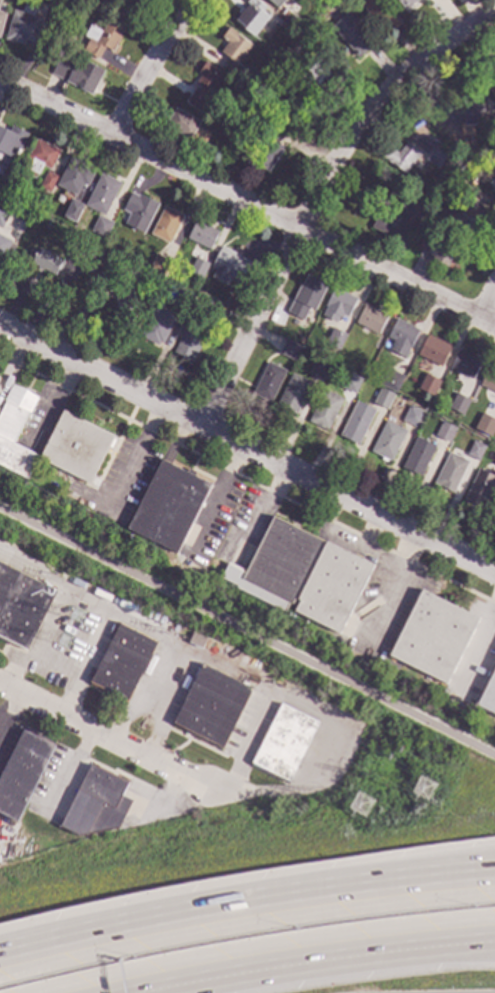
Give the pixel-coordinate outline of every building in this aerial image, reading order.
[(231,16),(244,0),(261,0),(263,2),(260,6),(267,12),(251,32),(231,16)] [(286,0),(266,0),(278,10),(286,0)] [(382,32),(358,0),(385,0),(399,19),(382,32)] [(35,8),(33,16),(40,18),(32,43),(23,40),(21,45),(3,39),(12,10),(21,13),(24,5),(35,8)] [(373,39),(357,55),(327,25),(344,9),(373,39)] [(125,26),(112,51),(105,47),(97,60),(82,51),(89,39),(83,36),(90,24),(101,30),(110,16),(125,26)] [(249,39),(235,60),(242,64),(237,71),(221,60),(225,53),(217,48),(224,37),(219,34),(226,24),(249,39)] [(320,36),(315,41),(311,37),(316,32),(320,36)] [(313,48),(308,52),(304,46),(308,42),(313,48)] [(281,54),(278,58),(273,54),(276,50),(281,54)] [(78,67),(82,60),(102,71),(98,80),(104,83),(97,96),(51,72),(59,57),(78,67)] [(220,69),(197,106),(182,97),(191,82),(196,85),(199,81),(193,78),(197,71),(195,69),(202,58),(220,69)] [(330,75),(315,87),(312,83),(303,91),(292,103),(271,88),(287,73),(295,68),(301,75),(319,60),(330,75)] [(485,102),(481,103),(482,123),(464,125),(462,99),(459,92),(480,85),(485,102)] [(198,118),(195,123),(207,129),(200,142),(186,135),(187,134),(163,121),(168,111),(170,112),(174,105),(198,118)] [(292,124),(279,143),(284,147),(267,172),(250,161),(256,153),(250,149),(257,138),(263,143),(267,136),(270,137),(272,133),(265,129),(276,113),(292,124)] [(14,159),(0,152),(0,126),(8,130),(11,126),(26,133),(14,159)] [(446,146),(445,148),(450,152),(437,169),(425,159),(434,147),(430,144),(435,138),(446,146)] [(60,151),(50,170),(42,165),(38,175),(27,170),(32,160),(27,158),(37,139),(60,151)] [(419,152),(403,173),(382,157),(390,148),(397,153),(405,142),(419,152)] [(94,169),(86,186),(80,183),(74,195),(56,186),(70,157),(94,169)] [(56,176),(48,191),(39,186),(47,171),(56,176)] [(120,183),(104,216),(84,206),(101,173),(120,183)] [(487,183),(494,177),(494,210),(485,195),(492,191),(487,183)] [(429,203),(420,221),(409,215),(400,232),(395,230),(391,238),(371,228),(376,218),(361,210),(370,193),(399,208),(408,191),(429,203)] [(137,196),(138,193),(157,203),(143,233),(123,223),(128,213),(122,209),(130,193),(137,196)] [(82,204),(74,222),(63,216),(71,199),(82,204)] [(485,212),(462,236),(448,222),(460,209),(462,211),(472,199),(485,212)] [(182,215),(168,243),(150,234),(164,206),(182,215)] [(112,222),(104,237),(91,231),(98,215),(112,222)] [(217,231),(208,249),(186,238),(195,220),(217,231)] [(435,237),(436,235),(466,249),(461,261),(452,256),(447,267),(431,260),(433,257),(426,254),(427,252),(418,248),(425,233),(435,237)] [(1,260),(0,260),(0,236),(10,240),(1,260)] [(61,259),(53,274),(25,260),(32,244),(61,259)] [(237,254),(236,256),(250,263),(240,282),(228,276),(225,284),(210,277),(214,269),(210,267),(220,246),(237,254)] [(110,254),(103,267),(90,261),(97,247),(110,254)] [(170,261),(163,276),(149,269),(156,254),(170,261)] [(81,263),(74,278),(60,271),(67,256),(81,263)] [(207,264),(200,278),(188,272),(195,257),(207,264)] [(326,284),(313,310),(308,307),(302,320),(286,312),(305,274),(326,284)] [(132,308),(128,308),(129,322),(114,324),(112,310),(117,309),(114,286),(129,284),(132,308)] [(193,295),(186,310),(171,303),(179,288),(193,295)] [(355,299),(347,316),(343,315),(341,319),(338,317),(335,322),(322,315),(326,307),(325,306),(334,288),(355,299)] [(218,305),(212,319),(197,312),(204,299),(218,305)] [(387,315),(377,334),(354,324),(364,304),(387,315)] [(175,316),(160,347),(139,336),(154,306),(175,316)] [(417,330),(404,358),(388,350),(392,340),(387,337),(396,319),(417,330)] [(208,330),(192,362),(172,353),(188,320),(208,330)] [(345,334),(338,349),(325,343),(333,328),(345,334)] [(450,346),(441,367),(417,355),(427,335),(450,346)] [(302,347),(295,361),(279,354),(286,339),(302,347)] [(336,352),(334,358),(327,354),(330,349),(336,352)] [(480,361),(471,379),(449,368),(458,350),(480,361)] [(285,370),(270,402),(252,394),(267,361),(285,370)] [(487,366),(494,370),(494,394),(478,385),(487,366)] [(404,376),(396,392),(380,384),(389,367),(404,376)] [(362,380),(354,394),(338,386),(345,371),(362,380)] [(311,384),(295,415),(275,406),(291,374),(311,384)] [(438,382),(431,397),(417,390),(425,375),(438,382)] [(27,478),(0,465),(0,413),(6,401),(4,400),(12,385),(38,397),(30,414),(28,413),(14,444),(38,456),(27,478)] [(393,395),(386,410),(373,403),(380,389),(393,395)] [(342,400),(327,431),(309,422),(324,391),(342,400)] [(456,394),(468,400),(461,414),(448,408),(456,394)] [(374,411),(357,445),(339,436),(356,402),(374,411)] [(425,414),(417,429),(401,421),(409,406),(425,414)] [(112,435),(89,483),(39,459),(62,411),(112,435)] [(482,413),(494,420),(494,425),(490,436),(474,429),(482,413)] [(405,432),(390,463),(370,453),(386,422),(405,432)] [(455,429),(447,443),(434,436),(441,422),(455,429)] [(435,447),(420,477),(401,468),(416,437),(435,447)] [(484,447),(477,462),(465,456),(472,441),(484,447)] [(467,462),(452,493),(433,484),(448,453),(467,462)] [(209,483),(176,553),(127,529),(160,459),(209,483)] [(477,469),(494,478),(494,483),(482,510),(463,501),(477,469)] [(320,541),(291,604),(288,603),(284,613),(235,589),(236,586),(220,579),(227,565),(244,573),(271,517),(320,541)] [(372,565),(339,634),(292,611),(298,600),(296,599),(324,542),(372,565)] [(26,650),(0,637),(0,564),(55,591),(26,650)] [(477,619),(443,685),(387,656),(421,590),(477,619)] [(155,642),(126,701),(89,683),(118,623),(155,642)] [(202,649),(206,639),(192,634),(188,643),(202,649)] [(250,688),(221,748),(171,723),(200,664),(250,688)] [(475,705),(494,665),(494,715),(475,705)] [(317,722),(287,781),(250,762),(280,703),(317,722)] [(16,822),(0,814),(0,776),(23,730),(54,747),(16,822)] [(127,784),(121,796),(132,800),(118,828),(78,836),(59,827),(90,765),(127,784)] [(429,801),(435,784),(418,777),(411,795),(429,801)]
